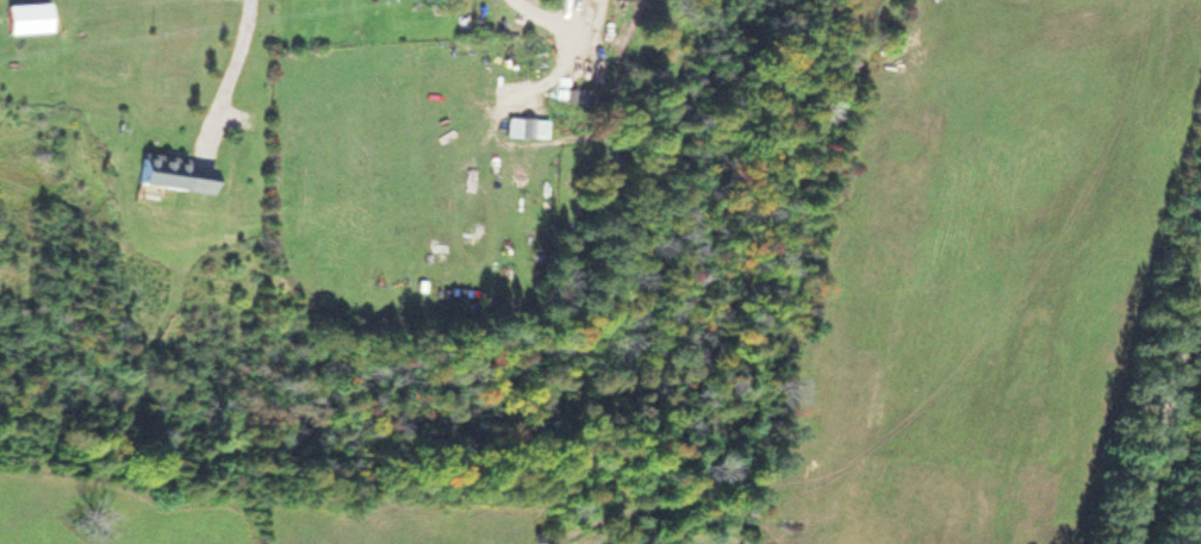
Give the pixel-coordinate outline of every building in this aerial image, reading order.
[(1,32),(45,32),(45,2),(1,2),(1,32)] [(210,161),(138,152),(134,182),(206,192),(210,161)]
